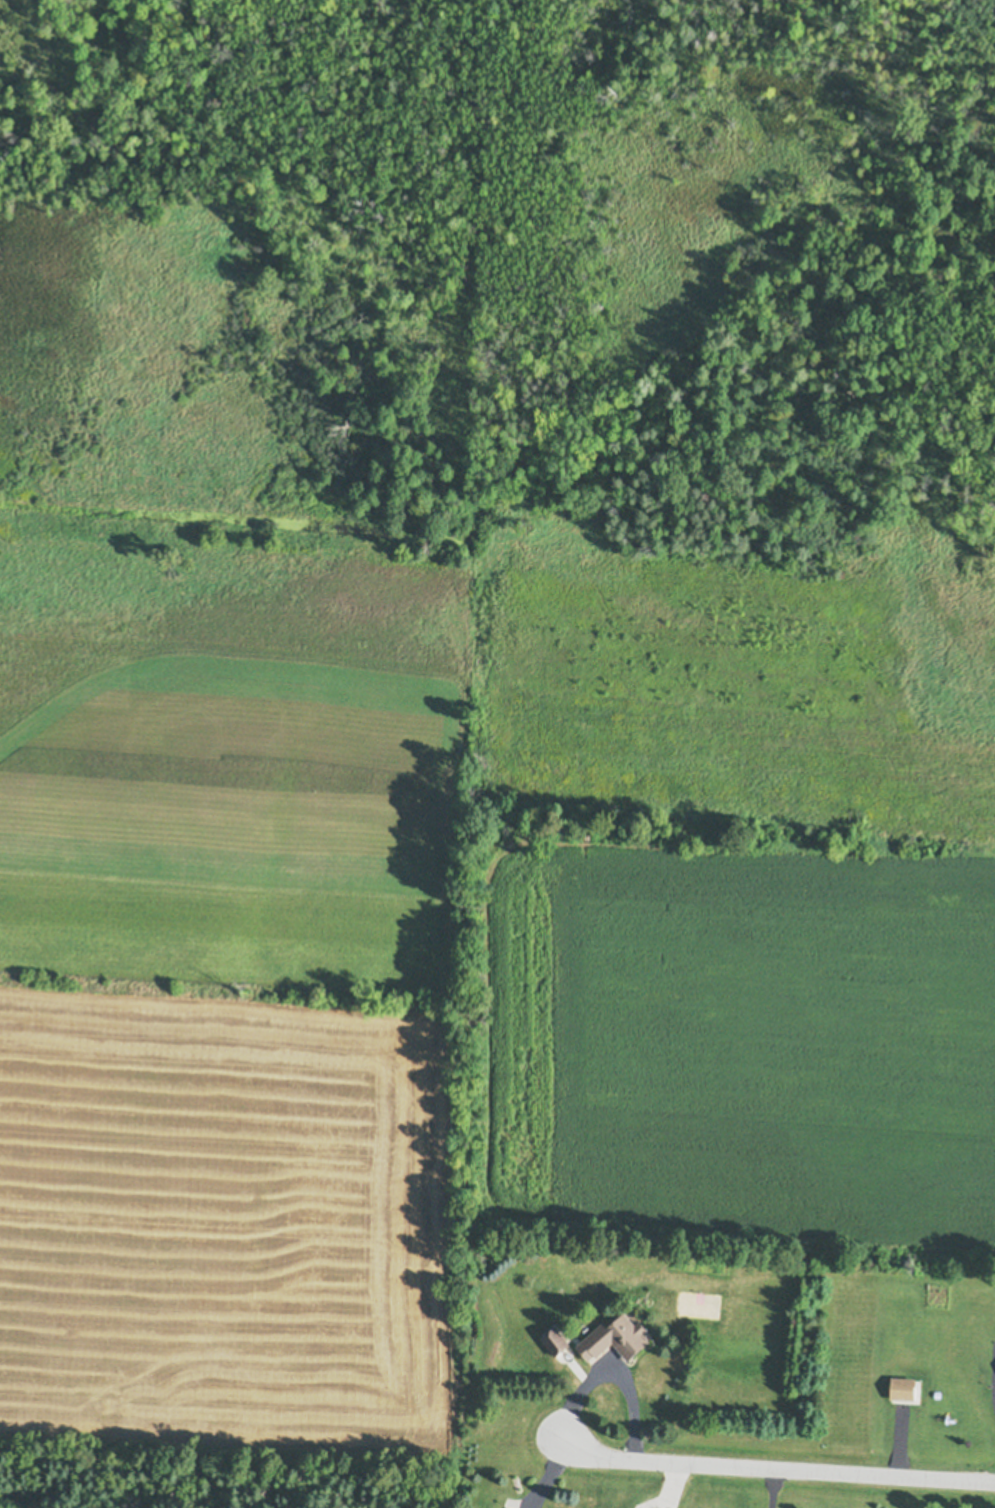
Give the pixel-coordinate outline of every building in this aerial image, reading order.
[(575,1342),(605,1316),(609,1320),(624,1308),(635,1320),(639,1316),(647,1325),(643,1329),(650,1337),(628,1356),(612,1338),(596,1353),(594,1351),(587,1357),(575,1342)] [(540,1334),(555,1322),(570,1341),(555,1352),(540,1334)] [(891,1374),(915,1376),(913,1397),(889,1396),(891,1374)]
